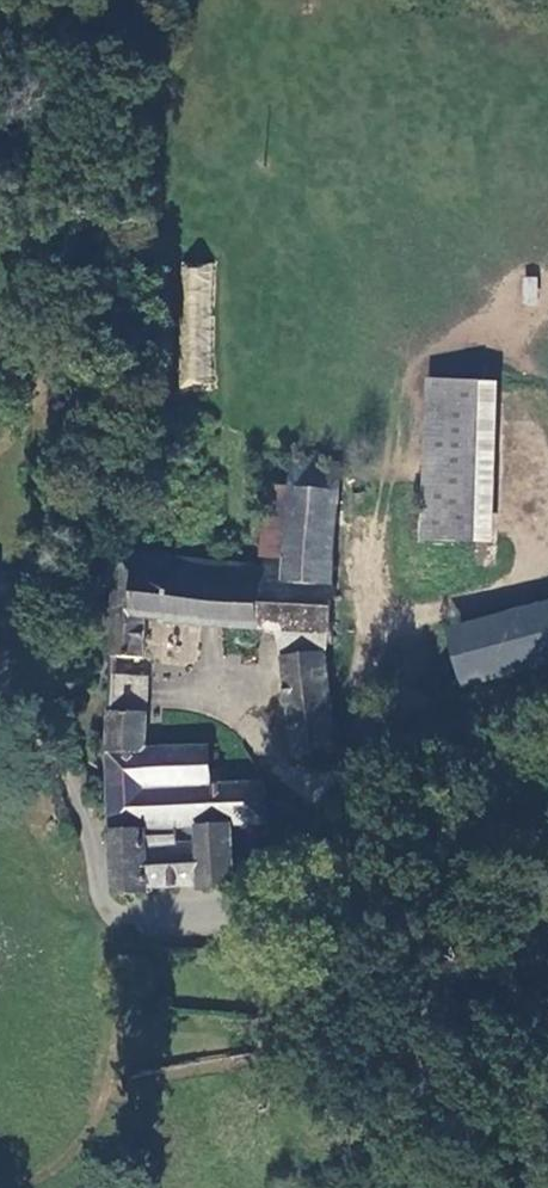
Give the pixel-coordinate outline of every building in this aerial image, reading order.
[(212,389),(218,265),(183,264),(177,388),(212,389)] [(536,275),(522,276),(523,304),(537,303),(536,275)] [(426,545),(478,546),(483,392),(430,390),(426,545)] [(122,557),(117,587),(116,611),(98,608),(95,640),(112,642),(111,662),(140,664),(143,620),(166,619),(166,625),(332,637),(337,629),(338,494),(338,469),(293,466),(291,491),(289,562),(264,562),(265,571),(162,557),(122,557)] [(368,467),(338,466),(338,469),(338,494),(367,496),(368,467)] [(265,489),(264,562),(289,562),(291,491),(265,489)] [(103,555),(101,585),(117,587),(122,557),(103,555)] [(451,636),(468,693),(547,669),(547,607),(451,636)] [(337,759),(326,656),(284,660),(299,763),(337,759)] [(145,683),(110,680),(108,716),(143,716),(145,683)] [(143,716),(108,716),(118,835),(232,827),(270,825),(270,815),(271,799),(273,786),(211,791),(207,756),(143,756),(143,716)] [(238,865),(232,827),(118,835),(124,899),(153,896),(153,892),(206,889),(205,895),(243,892),(238,865)] [(249,863),(238,865),(243,892),(254,893),(249,863)]
